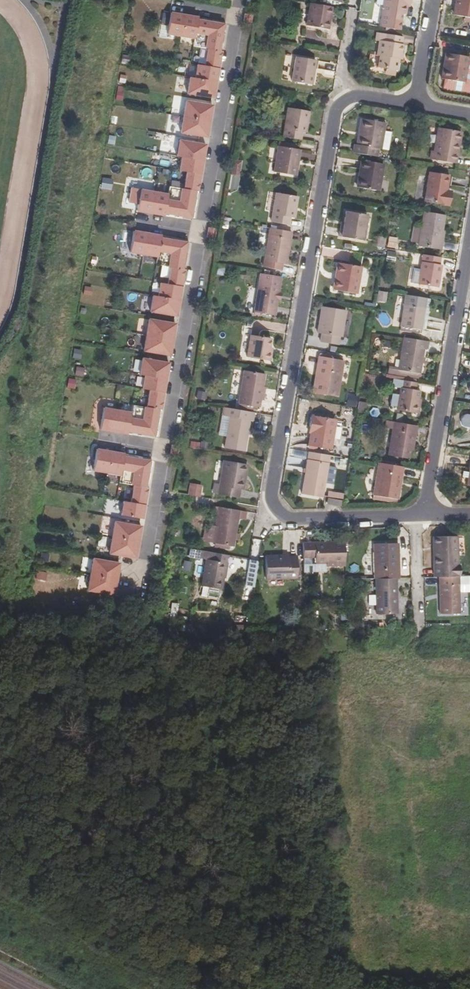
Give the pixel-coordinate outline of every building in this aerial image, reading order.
[(310,6),(332,10),(334,0),(311,0),(310,6)] [(372,34),(391,38),(394,20),(398,20),(401,0),(378,0),(372,34)] [(445,24),(467,27),(469,8),(469,0),(449,0),(445,24)] [(322,31),(325,17),(303,13),(299,36),(317,38),(319,31),(322,31)] [(194,18),(167,14),(163,35),(190,40),(188,47),(203,50),(200,66),(193,65),(191,78),(186,78),(183,94),(209,99),(217,52),(215,52),(219,25),(193,21),(194,18)] [(394,42),(376,39),(374,47),(371,46),(369,61),(372,62),(370,72),(389,74),(393,58),(395,58),(396,49),(393,49),(394,42)] [(122,55),(121,64),(128,64),(129,56),(122,55)] [(314,60),(295,57),(292,81),(309,84),(314,60)] [(461,65),(440,61),(437,76),(433,76),(432,87),(458,91),(461,65)] [(117,87),(115,99),(121,101),(124,88),(117,87)] [(182,101),(176,133),(203,138),(208,106),(182,101)] [(288,109),(283,136),(300,139),(301,131),(304,132),(309,112),(288,109)] [(346,151),(345,160),(370,164),(371,156),(374,156),(378,131),(354,128),(350,152),(346,151)] [(450,140),(429,138),(426,160),(422,160),(421,167),(443,171),(445,155),(449,155),(450,140)] [(160,216),(160,214),(186,218),(191,191),(194,192),(202,145),(175,141),(172,157),(177,158),(175,171),(182,173),(179,189),(165,187),(164,194),(135,190),(132,211),(160,216)] [(300,150),(278,146),(274,172),(295,176),(300,150)] [(233,161),(231,173),(238,175),(241,162),(233,161)] [(375,171),(354,168),(349,195),(371,199),(375,171)] [(101,178),(100,189),(111,191),(112,179),(101,178)] [(441,183),(421,181),(417,210),(441,213),(443,200),(439,199),(441,183)] [(291,204),(271,201),(266,228),(281,231),(282,223),(287,224),(291,204)] [(438,223),(419,219),(413,251),(435,257),(437,248),(435,247),(438,223)] [(361,222),(339,220),(337,237),(334,236),(333,244),(357,247),(361,222)] [(129,231),(125,253),(153,257),(152,265),(167,267),(164,284),(157,283),(154,296),(150,295),(147,312),(173,316),(181,270),(178,269),(183,243),(157,238),(157,236),(129,231)] [(286,239),(264,235),(259,266),(280,270),(286,239)] [(387,238),(387,248),(397,248),(397,238),(387,238)] [(394,263),(396,254),(387,251),(385,261),(394,263)] [(434,265),(418,262),(412,291),(432,293),(436,272),(433,271),(434,265)] [(353,272),(331,269),(326,296),(349,300),(353,272)] [(275,284),(254,280),(247,319),(268,322),(275,284)] [(83,294),(90,296),(92,288),(84,286),(83,294)] [(378,300),(368,298),(367,307),(376,309),(378,300)] [(338,317),(314,314),(310,340),(314,341),(313,349),(330,351),(331,344),(334,344),(338,317)] [(172,324),(146,319),(140,351),(167,355),(172,324)] [(264,346),(244,343),(240,365),(264,369),(265,360),(262,359),(264,346)] [(398,346),(397,345),(392,376),(412,379),(417,356),(420,357),(420,350),(398,346)] [(79,359),(81,350),(73,349),(72,358),(79,359)] [(128,412),(100,408),(96,430),(124,434),(125,432),(151,436),(155,409),(158,409),(166,363),(139,358),(136,375),(141,375),(139,389),(146,390),(144,407),(129,405),(128,412)] [(336,368),(312,364),(307,399),(331,403),(336,368)] [(82,377),(85,369),(76,366),(74,374),(82,377)] [(256,380),(238,377),(232,412),(248,414),(252,411),(256,380)] [(73,389),(76,380),(68,378),(66,387),(73,389)] [(409,390),(394,388),(389,417),(409,420),(413,399),(408,398),(409,390)] [(195,399),(203,401),(205,393),(197,391),(195,399)] [(345,407),(356,408),(358,397),(347,395),(345,407)] [(248,417),(218,413),(217,421),(224,423),(218,452),(237,455),(243,425),(246,423),(248,417)] [(328,427),(305,423),(304,433),(305,434),(302,452),(323,456),(328,427)] [(409,434),(391,431),(390,436),(384,436),(379,463),(400,466),(403,448),(406,448),(409,434)] [(208,450),(208,442),(199,442),(199,450),(208,450)] [(121,454),(92,450),(88,472),(116,476),(115,483),(130,486),(127,503),(119,502),(117,516),(138,520),(144,488),(142,488),(147,461),(120,457),(121,454)] [(320,461),(300,458),(293,501),(315,503),(320,461)] [(465,466),(462,479),(461,485),(460,492),(469,494),(469,467),(465,466)] [(238,473),(217,469),(213,492),(212,502),(232,505),(233,497),(236,497),(238,489),(235,488),(238,473)] [(395,476),(369,472),(363,503),(389,507),(395,476)] [(194,494),(185,492),(183,501),(193,502),(194,494)] [(327,505),(340,507),(341,500),(328,498),(327,505)] [(232,519),(212,515),(207,550),(226,553),(232,519)] [(137,527),(110,523),(104,555),(131,559),(137,527)] [(430,584),(449,584),(448,543),(428,544),(428,557),(424,558),(425,584),(430,584)] [(336,550),(296,551),(297,566),(309,566),(310,573),(317,572),(319,576),(336,575),(336,550)] [(388,585),(391,585),(390,550),(365,551),(366,585),(388,585)] [(41,552),(40,560),(48,561),(49,553),(41,552)] [(247,559),(245,585),(254,586),(257,560),(247,559)] [(88,561),(82,593),(109,597),(115,565),(88,561)] [(224,564),(205,561),(204,568),(198,567),(194,595),(214,597),(218,573),(222,573),(224,564)] [(284,561),(260,562),(260,585),(292,584),(292,566),(284,565),(284,561)] [(45,581),(47,572),(37,570),(35,578),(45,581)] [(449,584),(430,584),(431,621),(450,620),(449,584)] [(388,585),(366,585),(366,621),(385,621),(384,608),(388,608),(388,585)]
